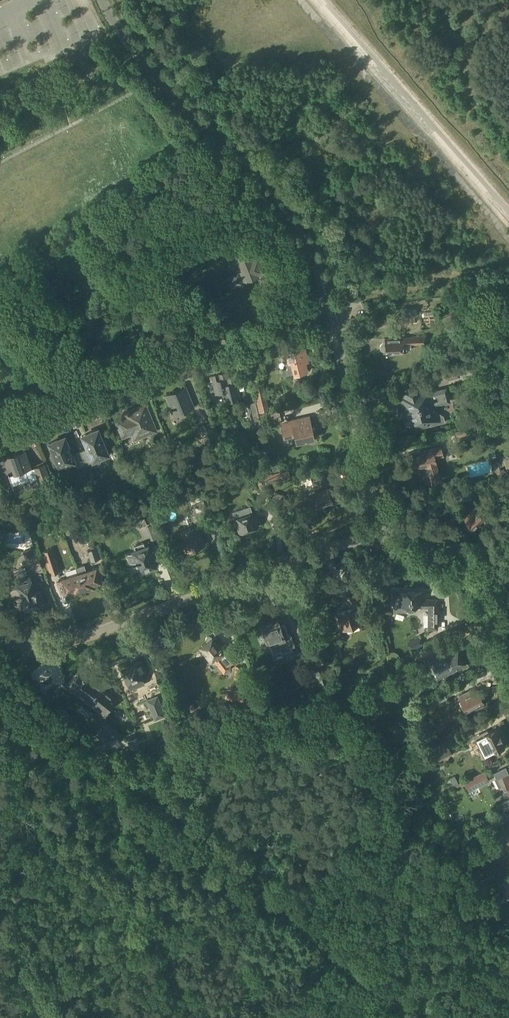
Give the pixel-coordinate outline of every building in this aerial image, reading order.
[(224,247),(229,245),(224,235),(219,237),(224,247)] [(257,259),(252,261),(247,249),(235,254),(242,271),(227,276),(229,281),(228,281),(229,283),(231,288),(242,283),(242,282),(246,281),(246,282),(258,277),(257,275),(263,273),(257,259)] [(426,344),(426,335),(413,336),(413,337),(386,339),(386,338),(385,338),(385,343),(383,343),(381,345),(381,347),(381,349),(383,351),(385,351),(385,352),(407,351),(406,344),(413,343),(413,345),(426,344)] [(459,349),(463,363),(474,360),(470,346),(459,349)] [(306,349),(288,353),(290,362),(288,362),(287,364),(288,367),(290,369),(295,368),(296,374),(306,372),(303,363),(309,362),(306,349)] [(444,371),(446,380),(460,377),(458,367),(444,371)] [(227,395),(228,402),(241,399),(235,376),(227,378),(226,372),(212,376),(216,395),(227,392),(227,395)] [(251,379),(259,412),(270,410),(262,377),(251,379)] [(175,415),(194,407),(186,387),(166,395),(171,408),(170,408),(171,411),(172,410),(175,415)] [(405,415),(407,425),(421,422),(423,423),(428,422),(429,420),(431,419),(430,418),(439,415),(436,406),(450,402),(447,390),(433,393),(432,390),(423,392),(421,390),(405,394),(404,397),(400,398),(403,408),(401,410),(403,414),(405,415)] [(278,400),(280,407),(288,404),(287,398),(278,400)] [(262,426),(256,401),(240,405),(243,417),(248,416),(251,428),(262,426)] [(135,439),(156,430),(145,404),(124,412),(126,416),(116,420),(122,437),(133,433),(135,439)] [(495,421),(508,418),(505,405),(492,408),(495,421)] [(280,412),(268,415),(260,416),(262,423),(281,419),(280,412)] [(310,419),(282,424),(284,435),(295,433),(297,442),(303,440),(303,441),(305,441),(305,440),(317,437),(315,428),(312,429),(310,419)] [(199,426),(204,442),(217,438),(212,422),(199,426)] [(85,465),(91,463),(94,461),(93,460),(108,454),(105,445),(107,444),(107,445),(108,445),(104,436),(103,436),(104,437),(102,438),(98,429),(86,434),(87,437),(84,439),(87,448),(80,451),(85,465)] [(75,462),(77,468),(85,465),(80,451),(72,454),(66,440),(62,441),(61,438),(49,443),(53,452),(51,453),(50,452),(53,461),(54,461),(53,460),(56,459),(59,468),(75,462)] [(441,480),(435,459),(444,457),(441,447),(426,451),(427,454),(413,457),(417,470),(423,469),(427,484),(441,480)] [(175,462),(170,449),(159,453),(163,466),(175,462)] [(12,467),(14,474),(9,476),(12,485),(29,480),(30,482),(38,480),(39,485),(50,481),(44,463),(31,468),(28,457),(26,451),(4,458),(8,469),(12,467)] [(289,470),(264,476),(266,484),(291,478),(289,470)] [(324,506),(333,503),(324,474),(324,475),(303,481),(307,495),(301,497),(304,509),(324,503),(324,506)] [(460,493),(464,502),(473,499),(470,490),(460,493)] [(288,496),(272,491),(270,497),(287,502),(288,496)] [(205,504),(202,498),(191,503),(193,508),(205,504)] [(473,529),(490,513),(476,498),(472,501),(477,507),(464,519),(473,529)] [(206,507),(195,512),(197,517),(208,513),(206,507)] [(250,507),(238,511),(240,518),(235,519),(240,532),(257,527),(250,507)] [(132,512),(136,524),(142,521),(143,524),(151,521),(147,508),(132,512)] [(154,524),(146,526),(151,540),(158,537),(154,524)] [(187,551),(204,545),(198,527),(180,533),(187,551)] [(145,548),(143,542),(134,546),(136,551),(127,554),(130,563),(135,561),(136,563),(138,562),(141,572),(148,570),(148,568),(155,565),(148,547),(145,548)] [(88,550),(90,557),(91,561),(101,558),(97,548),(99,548),(97,543),(89,545),(91,549),(88,550)] [(35,556),(32,548),(23,551),(26,559),(35,556)] [(60,571),(52,548),(43,551),(51,574),(60,571)] [(99,567),(89,570),(88,571),(86,565),(77,568),(78,574),(85,591),(91,589),(91,587),(97,585),(95,581),(103,578),(99,567)] [(78,593),(85,591),(78,574),(59,580),(62,591),(70,588),(71,593),(77,591),(78,593)] [(20,590),(23,597),(17,599),(20,609),(26,607),(26,608),(45,602),(42,591),(37,592),(36,591),(35,591),(30,576),(19,580),(23,590),(20,590)] [(414,612),(414,606),(420,606),(421,593),(426,593),(426,592),(401,592),(400,597),(394,597),(393,612),(414,612)] [(341,629),(360,623),(357,615),(359,614),(357,607),(358,607),(354,595),(347,597),(351,609),(337,614),(340,620),(338,620),(341,629)] [(429,600),(429,606),(429,623),(429,629),(430,629),(437,629),(437,600),(429,600)] [(281,631),(278,622),(261,628),(267,644),(278,640),(282,651),(289,649),(283,631),(281,631)] [(214,660),(218,665),(224,673),(232,667),(231,665),(238,659),(229,648),(230,647),(227,643),(222,647),(221,646),(219,647),(212,638),(210,636),(208,636),(206,638),(206,640),(207,642),(200,648),(211,662),(214,660)] [(420,636),(407,642),(411,651),(423,645),(420,636)] [(459,669),(464,666),(464,665),(456,648),(429,661),(437,678),(459,667),(459,669)] [(404,669),(412,665),(408,657),(400,661),(404,669)] [(146,671),(142,662),(143,662),(142,660),(123,668),(131,690),(133,690),(132,688),(143,684),(143,685),(145,685),(141,674),(147,672),(147,671),(146,671)] [(371,674),(386,667),(383,660),(368,668),(371,674)] [(244,680),(245,666),(235,665),(234,679),(244,680)] [(329,682),(324,666),(315,670),(320,685),(329,682)] [(85,677),(80,672),(70,685),(76,689),(74,691),(92,706),(104,715),(117,698),(105,689),(87,675),(85,677)] [(245,702),(246,691),(232,690),(231,701),(245,702)] [(472,693),(471,690),(459,696),(467,711),(484,703),(482,700),(482,698),(481,695),(479,694),(477,690),(472,693)] [(432,706),(447,698),(443,691),(428,699),(432,706)] [(146,699),(154,720),(166,715),(158,695),(146,699)] [(114,737),(100,726),(94,734),(103,741),(114,737)] [(484,756),(486,755),(496,750),(497,751),(499,750),(499,749),(505,746),(497,729),(490,732),(490,731),(487,732),(488,733),(476,739),(484,756)] [(137,738),(134,732),(127,735),(129,741),(137,738)] [(438,760),(452,754),(445,739),(431,745),(438,760)] [(468,791),(489,780),(484,771),(464,781),(468,791)] [(505,777),(504,775),(497,778),(501,788),(502,787),(504,791),(508,790),(508,775),(505,777)] [(450,778),(454,786),(459,783),(455,776),(450,778)] [(487,931),(490,939),(496,937),(494,929),(487,931)]
